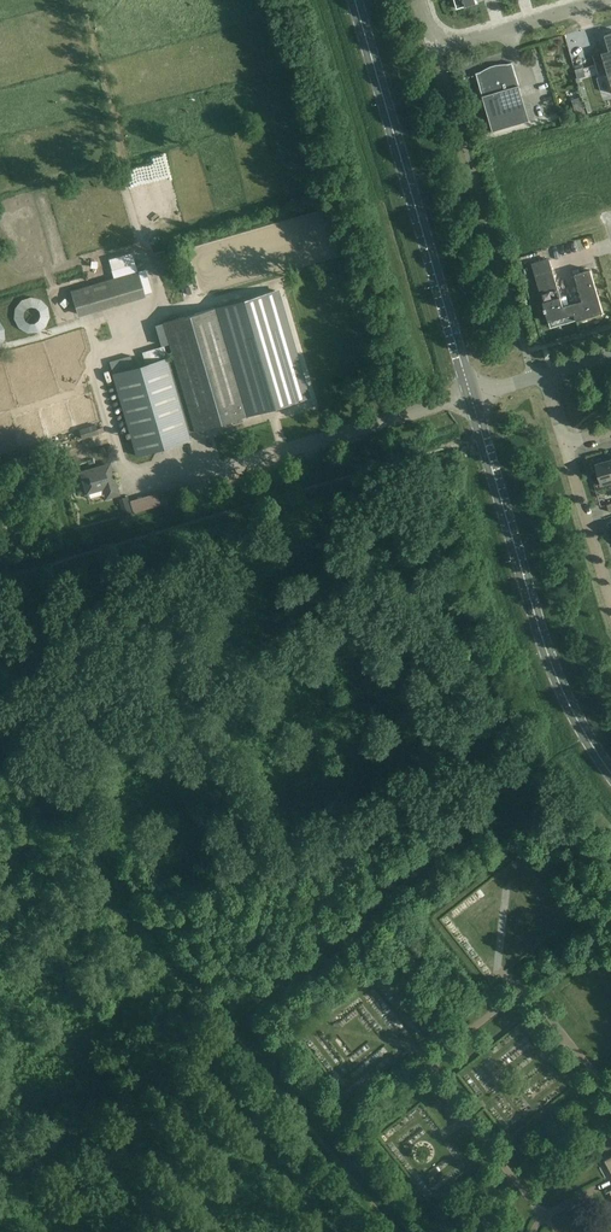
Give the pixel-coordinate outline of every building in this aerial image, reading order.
[(457,9),(476,3),(475,0),(454,0),(457,9)] [(609,80),(610,86),(610,33),(604,35),(609,51),(594,55),(599,73),(606,70),(609,80)] [(476,73),(482,96),(493,131),(529,121),(512,63),(507,64),(496,65),(495,65),(496,66),(491,68),(491,66),(490,67),(481,72),(476,73)] [(581,68),(576,69),(576,70),(578,77),(584,76),(582,68),(582,67),(581,68)] [(485,133),(485,123),(469,124),(470,134),(485,133)] [(564,313),(565,313),(563,307),(549,259),(532,265),(545,308),(544,309),(545,312),(546,312),(549,321),(565,316),(564,313)] [(142,296),(134,266),(67,285),(74,314),(142,296)] [(582,301),(598,296),(591,270),(575,275),(582,301)] [(582,301),(563,307),(565,313),(564,313),(565,316),(574,314),(576,320),(603,312),(598,296),(582,301)] [(112,374),(127,425),(136,456),(190,440),(188,433),(196,431),(195,429),(200,427),(201,429),(246,416),(215,308),(163,323),(173,356),(112,374)] [(79,429),(80,433),(81,439),(98,434),(96,427),(96,425),(79,429)] [(610,482),(610,465),(609,460),(595,464),(601,485),(610,482)] [(110,463),(103,465),(80,472),(86,494),(103,489),(105,491),(109,490),(111,497),(119,495),(110,463)] [(610,497),(610,485),(599,487),(602,499),(610,497)] [(138,511),(151,508),(148,497),(135,500),(138,511)]
